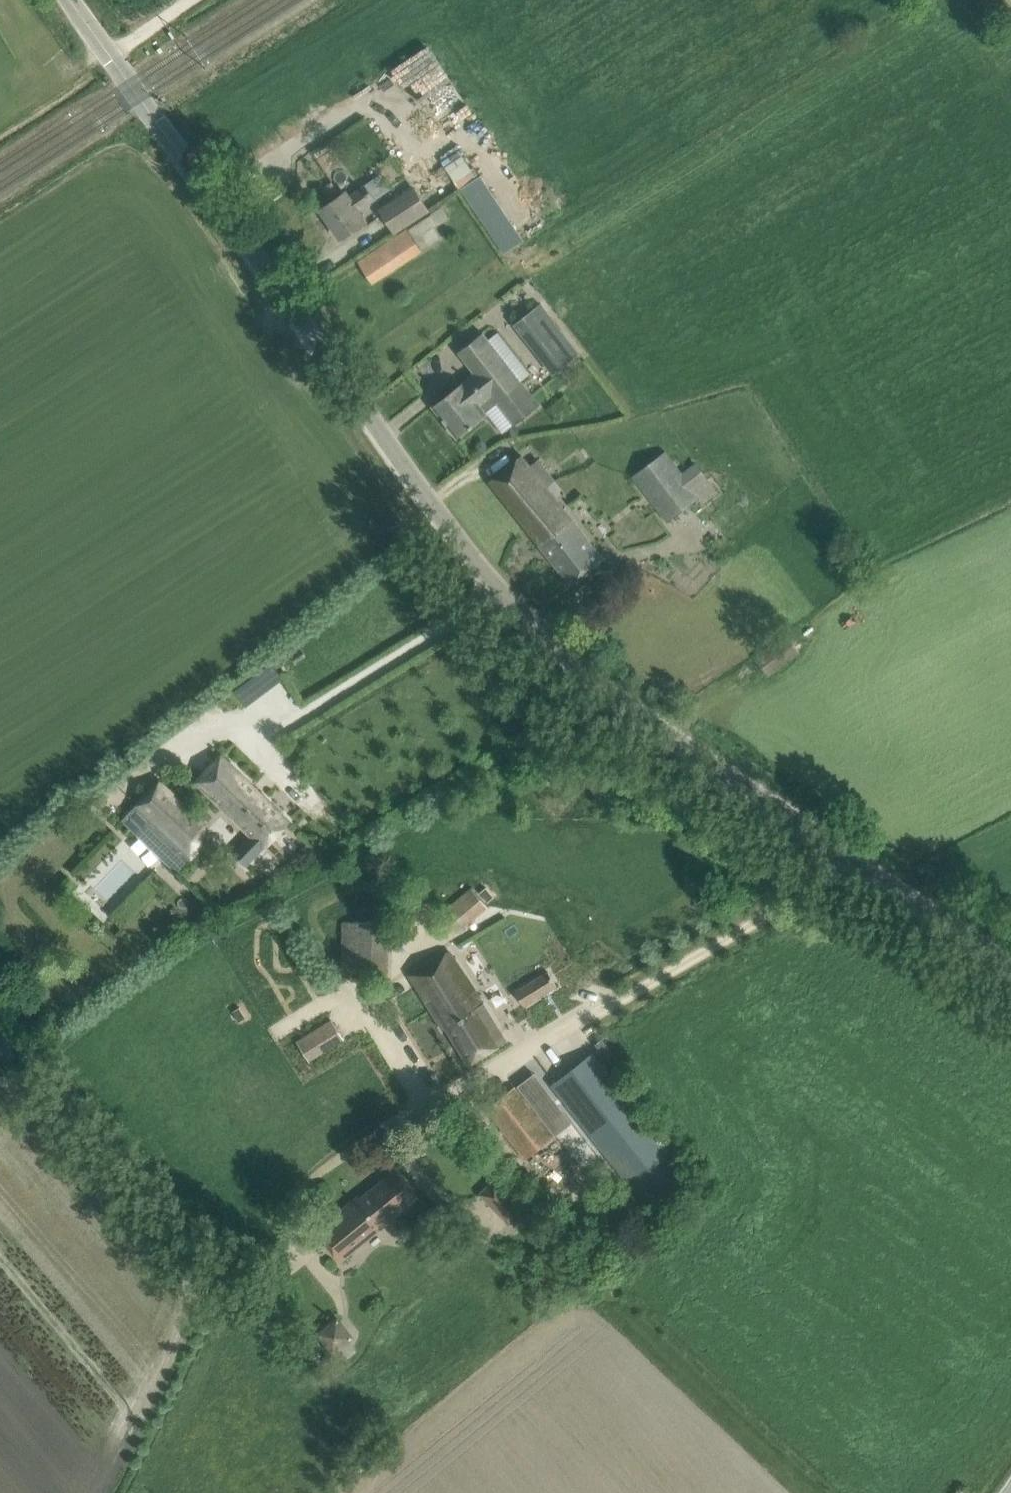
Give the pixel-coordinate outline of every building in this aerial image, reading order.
[(474,121),(450,142),(465,158),(489,137),(474,121)] [(484,172),(463,186),(505,252),(526,239),(484,172)] [(321,209),(341,238),(366,221),(358,210),(374,199),(365,186),(349,197),(346,192),(321,209)] [(380,210),(395,233),(430,209),(414,186),(380,210)] [(355,233),(357,237),(324,255),(330,264),(373,240),(365,227),(355,233)] [(358,262),(371,282),(421,249),(408,229),(358,262)] [(514,324),(553,374),(580,353),(541,303),(514,324)] [(515,423),(531,411),(539,405),(483,332),(459,351),(475,372),(433,405),(457,437),(487,414),(486,411),(499,402),(515,423)] [(666,450),(632,476),(668,521),(699,497),(703,503),(719,493),(696,461),(683,472),(675,462),(666,450)] [(539,458),(530,465),(522,456),(490,480),(572,585),(603,559),(547,487),(556,480),(539,458)] [(787,635),(755,658),(768,675),(800,652),(787,635)] [(222,755),(197,780),(221,803),(220,804),(249,832),(232,850),(247,865),(290,821),(222,755)] [(193,856),(194,858),(207,844),(207,822),(160,778),(135,804),(136,805),(122,819),(177,872),(191,857),(192,857),(193,856)] [(440,912),(458,934),(489,908),(471,886),(440,912)] [(342,976),(389,977),(389,923),(342,922),(342,976)] [(450,946),(408,971),(415,982),(443,1028),(446,1026),(459,1046),(469,1062),(469,1063),(507,1040),(455,956),(450,946)] [(519,992),(526,1004),(557,985),(550,973),(519,992)] [(332,1017),(311,1030),(324,1051),(345,1038),(332,1017)] [(554,1083),(658,1218),(696,1188),(592,1054),(554,1083)] [(487,1108),(527,1159),(555,1137),(515,1086),(487,1108)] [(318,1230),(330,1246),(341,1258),(418,1194),(410,1185),(397,1169),(361,1199),(359,1196),(318,1230)] [(509,1224),(527,1206),(517,1196),(499,1214),(509,1224)] [(339,1351),(357,1337),(342,1318),(324,1333),(339,1351)]
